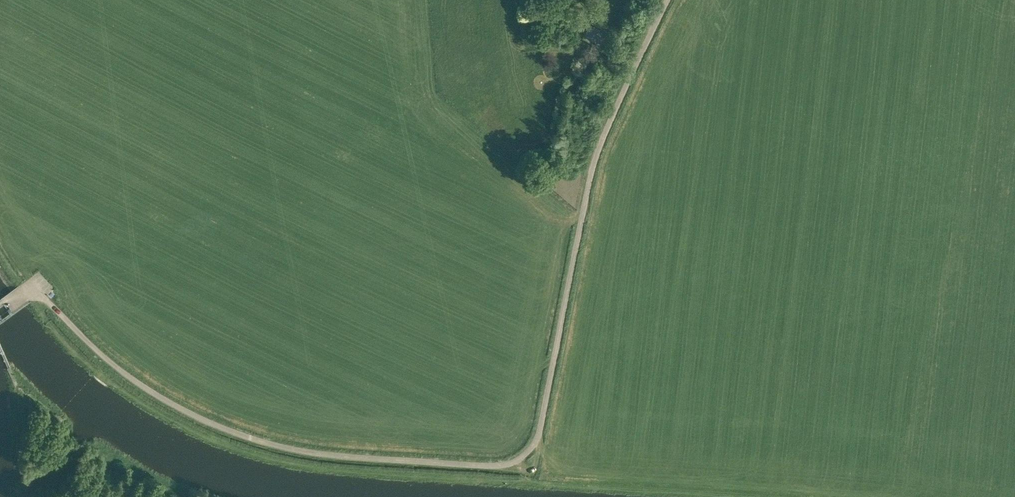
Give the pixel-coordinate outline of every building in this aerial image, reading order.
[(612,29),(590,23),(588,30),(610,37),(612,29)]
